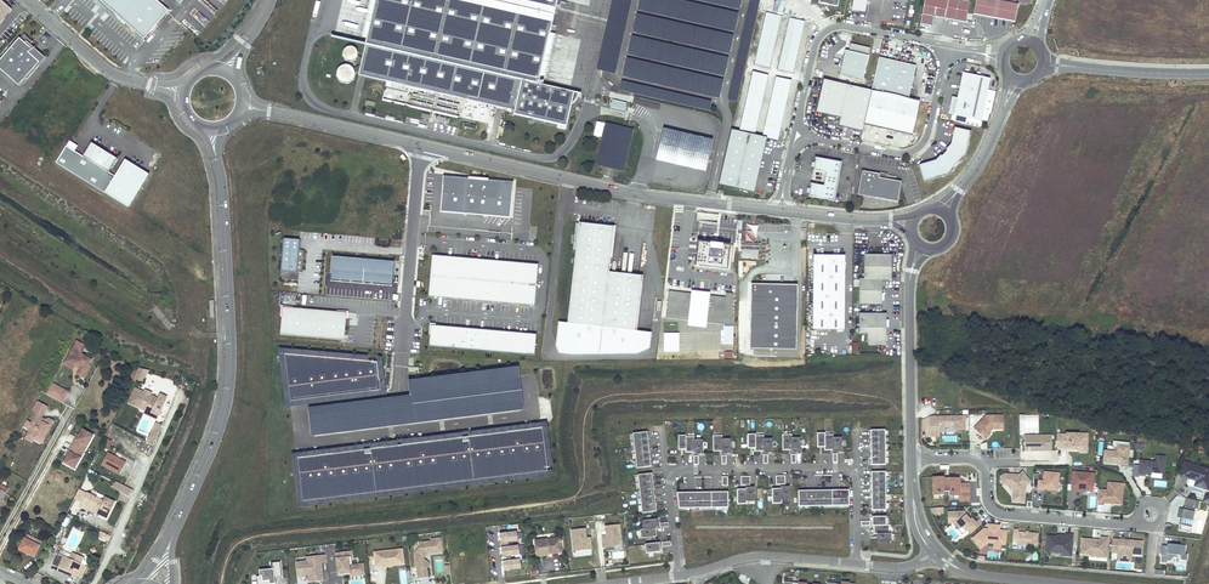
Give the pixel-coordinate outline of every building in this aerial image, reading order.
[(144,39),(169,11),(156,0),(99,0),(144,39)] [(360,45),(364,46),(357,75),(514,110),(513,115),(558,125),(566,127),(570,107),(572,106),(574,104),(576,101),(577,97),(578,94),(537,85),(549,29),(556,0),(371,0),(360,45)] [(615,74),(632,0),(613,0),(597,70),(615,74)] [(680,0),(640,0),(638,10),(735,32),(739,13),(680,0)] [(739,10),(741,0),(696,0),(739,10)] [(868,0),(853,0),(851,11),(866,14),(868,0)] [(967,22),(970,1),(964,0),(924,0),(920,23),(934,25),(935,17),(967,22)] [(973,14),(1015,22),(1018,4),(995,0),(976,0),(973,14)] [(9,10),(0,1),(0,21),(9,10)] [(770,68),(782,16),(767,12),(755,65),(770,68)] [(733,35),(637,14),(633,33),(729,54),(733,35)] [(793,73),(805,21),(791,18),(779,70),(793,73)] [(28,46),(32,42),(24,35),(20,39),(19,38),(0,59),(0,70),(18,86),(25,78),(26,79),(38,66),(37,65),(42,59),(28,46)] [(728,58),(632,36),(627,55),(724,76),(728,58)] [(870,48),(850,44),(847,59),(844,59),(840,75),(863,80),(870,48)] [(347,65),(350,66),(354,65),(357,63),(359,61),(360,57),(359,54),(358,50),(355,48),(351,47),(348,48),(345,50),(342,52),(341,56),(342,59),(344,63),(347,65)] [(879,56),(871,90),(909,99),(917,65),(879,56)] [(723,80),(627,58),(622,77),(719,98),(723,80)] [(340,88),(344,89),(348,88),(351,86),(353,83),(354,80),(354,76),(352,73),(349,70),(345,69),(341,70),(338,72),(336,75),(335,78),(335,82),(337,86),(340,88)] [(754,135),(768,75),(753,71),(739,131),(754,135)] [(981,121),(990,79),(962,73),(953,115),(981,121)] [(792,80),(777,77),(765,128),(780,131),(792,80)] [(864,123),(871,90),(824,79),(816,112),(840,117),(838,126),(862,131),(864,123)] [(711,101),(622,81),(620,90),(709,111),(711,101)] [(909,99),(871,90),(864,123),(910,134),(911,130),(913,131),(919,101),(909,99)] [(457,117),(459,103),(437,100),(437,103),(441,104),(439,114),(457,117)] [(626,103),(612,100),(610,107),(624,110),(626,103)] [(601,137),(604,123),(596,121),(593,135),(601,137)] [(595,166),(623,172),(633,129),(605,123),(595,166)] [(705,171),(713,140),(663,128),(656,160),(705,171)] [(778,140),(780,131),(765,128),(763,137),(778,140)] [(959,163),(965,157),(971,132),(954,128),(951,145),(946,150),(947,151),(943,155),(942,157),(940,155),(935,160),(919,165),(923,182),(948,175),(954,168),(959,162),(959,163)] [(754,193),(767,138),(731,129),(718,185),(754,193)] [(109,173),(117,159),(114,157),(91,143),(83,157),(66,146),(55,163),(104,194),(115,176),(109,173)] [(834,201),(842,162),(816,157),(815,163),(814,166),(813,170),(826,172),(824,186),(811,183),(810,189),(809,192),(809,196),(834,201)] [(127,158),(115,176),(104,194),(125,207),(148,172),(127,158)] [(898,202),(901,182),(884,178),(884,175),(862,171),(857,194),(898,202)] [(512,182),(443,176),(440,212),(509,218),(512,182)] [(609,273),(613,231),(608,230),(609,227),(579,223),(567,324),(558,323),(556,346),(559,353),(572,354),(637,354),(649,348),(651,333),(636,331),(643,276),(609,273)] [(741,242),(756,242),(757,225),(745,224),(744,232),(742,232),(741,242)] [(776,224),(775,231),(788,232),(789,225),(776,224)] [(280,272),(282,272),(282,279),(298,281),(299,273),(302,273),(304,251),(300,250),(301,240),(283,238),(280,272)] [(730,270),(733,246),(699,242),(696,267),(730,270)] [(740,242),(740,258),(759,259),(760,243),(740,242)] [(844,330),(845,256),(814,255),(813,267),(813,315),(807,315),(807,330),(844,330)] [(391,286),(394,262),(333,256),(331,281),(391,286)] [(534,306),(538,265),(431,256),(428,297),(534,306)] [(882,304),(882,280),(891,281),(891,256),(864,256),(864,280),(859,280),(859,304),(882,304)] [(793,348),(794,287),(768,286),(754,286),(753,347),(793,348)] [(690,294),(669,291),(666,318),(688,321),(687,326),(706,328),(706,323),(732,326),(733,294),(725,293),(725,298),(709,296),(709,293),(701,293),(690,291),(690,294)] [(346,313),(283,307),(280,336),(345,342),(346,313)] [(886,343),(886,315),(859,314),(859,334),(868,334),(868,343),(886,343)] [(536,334),(430,325),(428,346),(534,356),(536,334)] [(679,333),(664,333),(663,352),(679,352),(679,333)] [(88,366),(92,358),(86,355),(85,357),(81,354),(85,347),(76,342),(65,361),(74,366),(76,364),(81,367),(77,374),(83,378),(90,367),(88,366)] [(285,407),(386,395),(381,357),(278,348),(285,407)] [(74,366),(65,361),(63,365),(72,370),(74,366)] [(517,367),(508,368),(411,380),(408,381),(409,396),(307,408),(311,437),(523,410),(517,367)] [(143,382),(148,372),(139,369),(135,378),(143,382)] [(67,393),(52,385),(46,395),(61,403),(67,393)] [(162,408),(167,397),(160,394),(158,399),(144,393),(135,389),(129,403),(145,410),(152,413),(155,405),(162,408)] [(48,432),(53,422),(50,420),(49,421),(48,422),(43,419),(49,408),(36,402),(32,410),(37,413),(31,424),(26,421),(22,428),(29,432),(25,439),(32,443),(33,441),(39,445),(41,444),(44,438),(47,432),(48,432)] [(158,416),(162,408),(155,405),(152,413),(145,410),(143,414),(157,420),(158,416)] [(1004,414),(988,414),(976,428),(988,439),(997,428),(1004,428),(1004,414)] [(965,431),(964,416),(939,417),(939,427),(954,427),(954,431),(965,431)] [(546,422),(291,454),(298,508),(553,476),(546,422)] [(157,435),(161,426),(155,424),(151,433),(157,435)] [(870,430),(871,465),(885,465),(885,458),(885,451),(885,444),(885,437),(885,429),(870,430)] [(74,469),(93,436),(82,430),(79,436),(77,439),(76,438),(67,454),(68,455),(67,457),(64,463),(74,469)] [(651,466),(647,432),(633,433),(634,441),(634,447),(635,454),(636,461),(637,468),(651,466)] [(154,441),(157,435),(151,433),(149,439),(154,441)] [(841,451),(841,438),(833,438),(833,435),(824,435),(824,433),(817,433),(817,447),(824,447),(824,450),(832,450),(832,452),(841,451)] [(772,453),(772,439),(763,439),(763,436),(755,436),(755,434),(748,434),(748,448),(755,448),(755,451),(763,451),(763,453),(772,453)] [(800,452),(800,438),(791,438),(791,434),(782,435),(783,450),(791,450),(791,452),(800,452)] [(1087,452),(1087,437),(1078,437),(1078,434),(1066,434),(1057,434),(1057,448),(1066,448),(1066,447),(1072,447),(1071,449),(1078,449),(1081,452),(1087,452)] [(703,454),(702,440),(694,440),(694,437),(686,437),(686,435),(678,436),(678,449),(685,449),(685,452),(694,452),(694,454),(703,454)] [(731,453),(730,439),(722,439),(722,435),(713,436),(713,451),(721,451),(721,453),(731,453)] [(1051,451),(1051,435),(1029,435),(1029,442),(1024,442),(1024,451),(1030,451),(1030,450),(1037,449),(1037,451),(1051,451)] [(103,447),(108,449),(112,441),(108,439),(106,443),(105,443),(103,447)] [(1129,446),(1129,443),(1113,442),(1112,446),(1117,447),(1116,452),(1104,451),(1103,463),(1121,465),(1121,467),(1127,468),(1129,446)] [(108,453),(101,465),(120,475),(126,462),(108,453)] [(1133,465),(1132,477),(1138,477),(1139,473),(1151,474),(1151,472),(1163,474),(1165,457),(1157,456),(1156,462),(1140,460),(1139,465),(1133,465)] [(1208,487),(1208,470),(1185,462),(1181,476),(1190,479),(1191,475),(1201,478),(1198,487),(1208,490),(1208,487)] [(885,471),(871,472),(872,510),(886,510),(885,502),(885,495),(885,487),(885,480),(885,471)] [(1022,489),(1025,486),(1028,483),(1029,480),(1022,472),(1018,476),(1017,476),(1016,477),(1011,477),(1011,475),(1004,474),(1001,477),(1001,482),(1003,485),(1007,485),(1014,492),(1013,502),(1024,502),(1025,493),(1022,493),(1023,489),(1022,489)] [(1058,490),(1059,473),(1044,472),(1043,481),(1038,480),(1037,490),(1043,491),(1043,489),(1058,490)] [(1092,491),(1094,473),(1072,472),(1072,483),(1077,484),(1076,489),(1085,490),(1092,491)] [(656,511),(652,473),(638,475),(639,483),(640,490),(640,498),(641,505),(642,513),(656,511)] [(1198,487),(1201,478),(1191,475),(1190,479),(1196,481),(1194,486),(1198,487)] [(750,485),(750,476),(741,476),(741,485),(750,485)] [(785,484),(785,476),(776,476),(776,484),(785,484)] [(944,476),(933,476),(933,495),(944,494),(944,491),(948,491),(949,496),(960,495),(960,499),(960,501),(969,500),(969,484),(959,484),(959,478),(949,478),(949,488),(944,488),(944,478),(944,476)] [(117,491),(120,486),(115,483),(112,488),(117,491)] [(1076,489),(1077,484),(1072,483),(1071,491),(1085,492),(1085,490),(1076,489)] [(1122,500),(1123,484),(1108,483),(1107,491),(1098,490),(1097,502),(1106,503),(1106,502),(1108,502),(1108,503),(1116,504),(1116,499),(1122,500)] [(131,492),(120,486),(117,491),(121,493),(117,500),(125,504),(129,497),(131,492)] [(754,501),(754,487),(746,487),(746,489),(737,489),(737,504),(746,504),(746,501),(754,501)] [(789,500),(789,487),(780,487),(780,488),(772,489),(772,503),(781,503),(781,500),(789,500)] [(82,504),(86,494),(78,490),(77,493),(74,500),(82,504)] [(807,506),(807,490),(798,491),(798,506),(807,506)] [(832,506),(832,490),(815,490),(815,506),(824,506),(832,506)] [(849,505),(849,490),(839,490),(840,506),(849,505)] [(944,494),(933,495),(933,498),(949,498),(949,499),(960,499),(960,495),(949,496),(948,491),(944,491),(944,494)] [(711,508),(711,492),(694,492),(694,508),(703,508),(711,508)] [(728,507),(728,492),(719,492),(719,508),(728,507)] [(687,508),(686,493),(677,493),(679,508),(687,508)] [(107,519),(114,502),(104,498),(102,501),(86,494),(82,504),(98,511),(96,514),(107,519)] [(1190,532),(1195,509),(1198,509),(1199,501),(1194,500),(1193,508),(1184,506),(1183,509),(1179,508),(1177,517),(1182,518),(1180,530),(1190,532)] [(98,511),(82,504),(80,507),(96,514),(98,511)] [(976,522),(972,518),(971,519),(970,519),(964,513),(964,511),(948,512),(948,523),(957,523),(959,521),(963,525),(962,526),(966,531),(967,530),(971,534),(982,523),(979,520),(976,522)] [(67,527),(70,518),(64,516),(61,526),(67,527)] [(886,516),(872,516),(872,526),(873,526),(874,534),(877,534),(877,540),(891,541),(891,533),(889,533),(889,525),(886,525),(886,516)] [(657,536),(656,528),(658,528),(657,519),(643,521),(644,529),(640,530),(641,538),(657,536)] [(621,540),(619,524),(605,526),(606,535),(602,536),(604,548),(615,546),(615,541),(621,540)] [(1006,544),(1007,531),(999,530),(999,527),(995,527),(995,525),(988,525),(988,529),(984,529),(972,538),(981,549),(988,543),(994,543),(1001,544),(1006,544)] [(586,537),(585,528),(571,530),(573,546),(579,545),(580,550),(592,549),(590,537),(586,537)] [(1036,546),(1037,534),(1029,533),(1027,535),(1025,533),(1018,532),(1018,530),(1013,530),(1012,541),(1017,541),(1017,544),(1026,545),(1036,546)] [(100,531),(97,538),(107,541),(110,535),(100,531)] [(518,540),(516,532),(499,534),(500,542),(498,542),(499,548),(501,548),(509,547),(508,541),(518,540)] [(24,538),(39,546),(41,541),(26,534),(24,538)] [(1071,556),(1073,535),(1066,534),(1066,536),(1060,535),(1060,537),(1057,537),(1047,536),(1045,551),(1064,553),(1064,556),(1071,556)] [(557,537),(535,540),(537,555),(548,554),(548,553),(548,551),(551,551),(552,553),(558,552),(557,546),(559,546),(562,542),(562,541),(557,537)] [(1106,558),(1107,538),(1101,537),(1101,540),(1095,540),(1095,541),(1092,541),(1093,540),(1082,539),(1081,554),(1090,555),(1090,556),(1106,558)] [(24,538),(19,548),(33,556),(39,546),(24,538)] [(442,551),(441,541),(437,541),(437,538),(431,538),(431,541),(419,542),(419,547),(415,553),(417,577),(427,576),(426,567),(423,567),(422,558),(427,553),(427,551),(428,551),(429,553),(442,551)] [(1141,555),(1142,541),(1129,540),(1129,542),(1119,542),(1119,539),(1112,539),(1111,552),(1118,553),(1117,558),(1126,559),(1127,553),(1131,554),(1141,555)] [(1026,550),(1026,545),(1017,544),(1017,541),(1012,541),(1012,548),(1026,550)] [(660,543),(645,544),(646,553),(661,552),(660,543)] [(1185,555),(1186,545),(1167,544),(1167,546),(1162,545),(1161,555),(1167,556),(1167,554),(1173,554),(1185,555)] [(519,554),(518,545),(509,547),(501,548),(502,556),(500,556),(501,562),(503,561),(510,560),(510,555),(519,554)] [(403,561),(402,549),(380,551),(380,555),(374,555),(375,567),(381,566),(386,566),(386,563),(403,561)] [(61,550),(59,554),(58,553),(53,564),(59,567),(72,573),(75,569),(78,571),(84,559),(72,553),(69,559),(61,555),(63,551),(61,550)] [(352,564),(351,551),(335,552),(337,572),(343,571),(343,573),(350,573),(361,571),(360,564),(352,564)] [(1130,561),(1131,554),(1127,553),(1126,559),(1117,558),(1117,560),(1130,561)] [(323,579),(321,562),(327,562),(326,555),(306,557),(307,561),(296,562),(298,574),(309,573),(313,575),(313,580),(323,579)] [(521,568),(520,559),(510,560),(503,561),(504,570),(521,568)] [(261,570),(262,576),(259,576),(256,576),(257,583),(268,583),(275,583),(274,577),(281,577),(280,562),(270,563),(271,569),(261,570)] [(365,574),(363,563),(360,564),(361,571),(350,573),(350,576),(365,574)] [(72,573),(59,567),(58,570),(74,578),(76,575),(72,573)]
